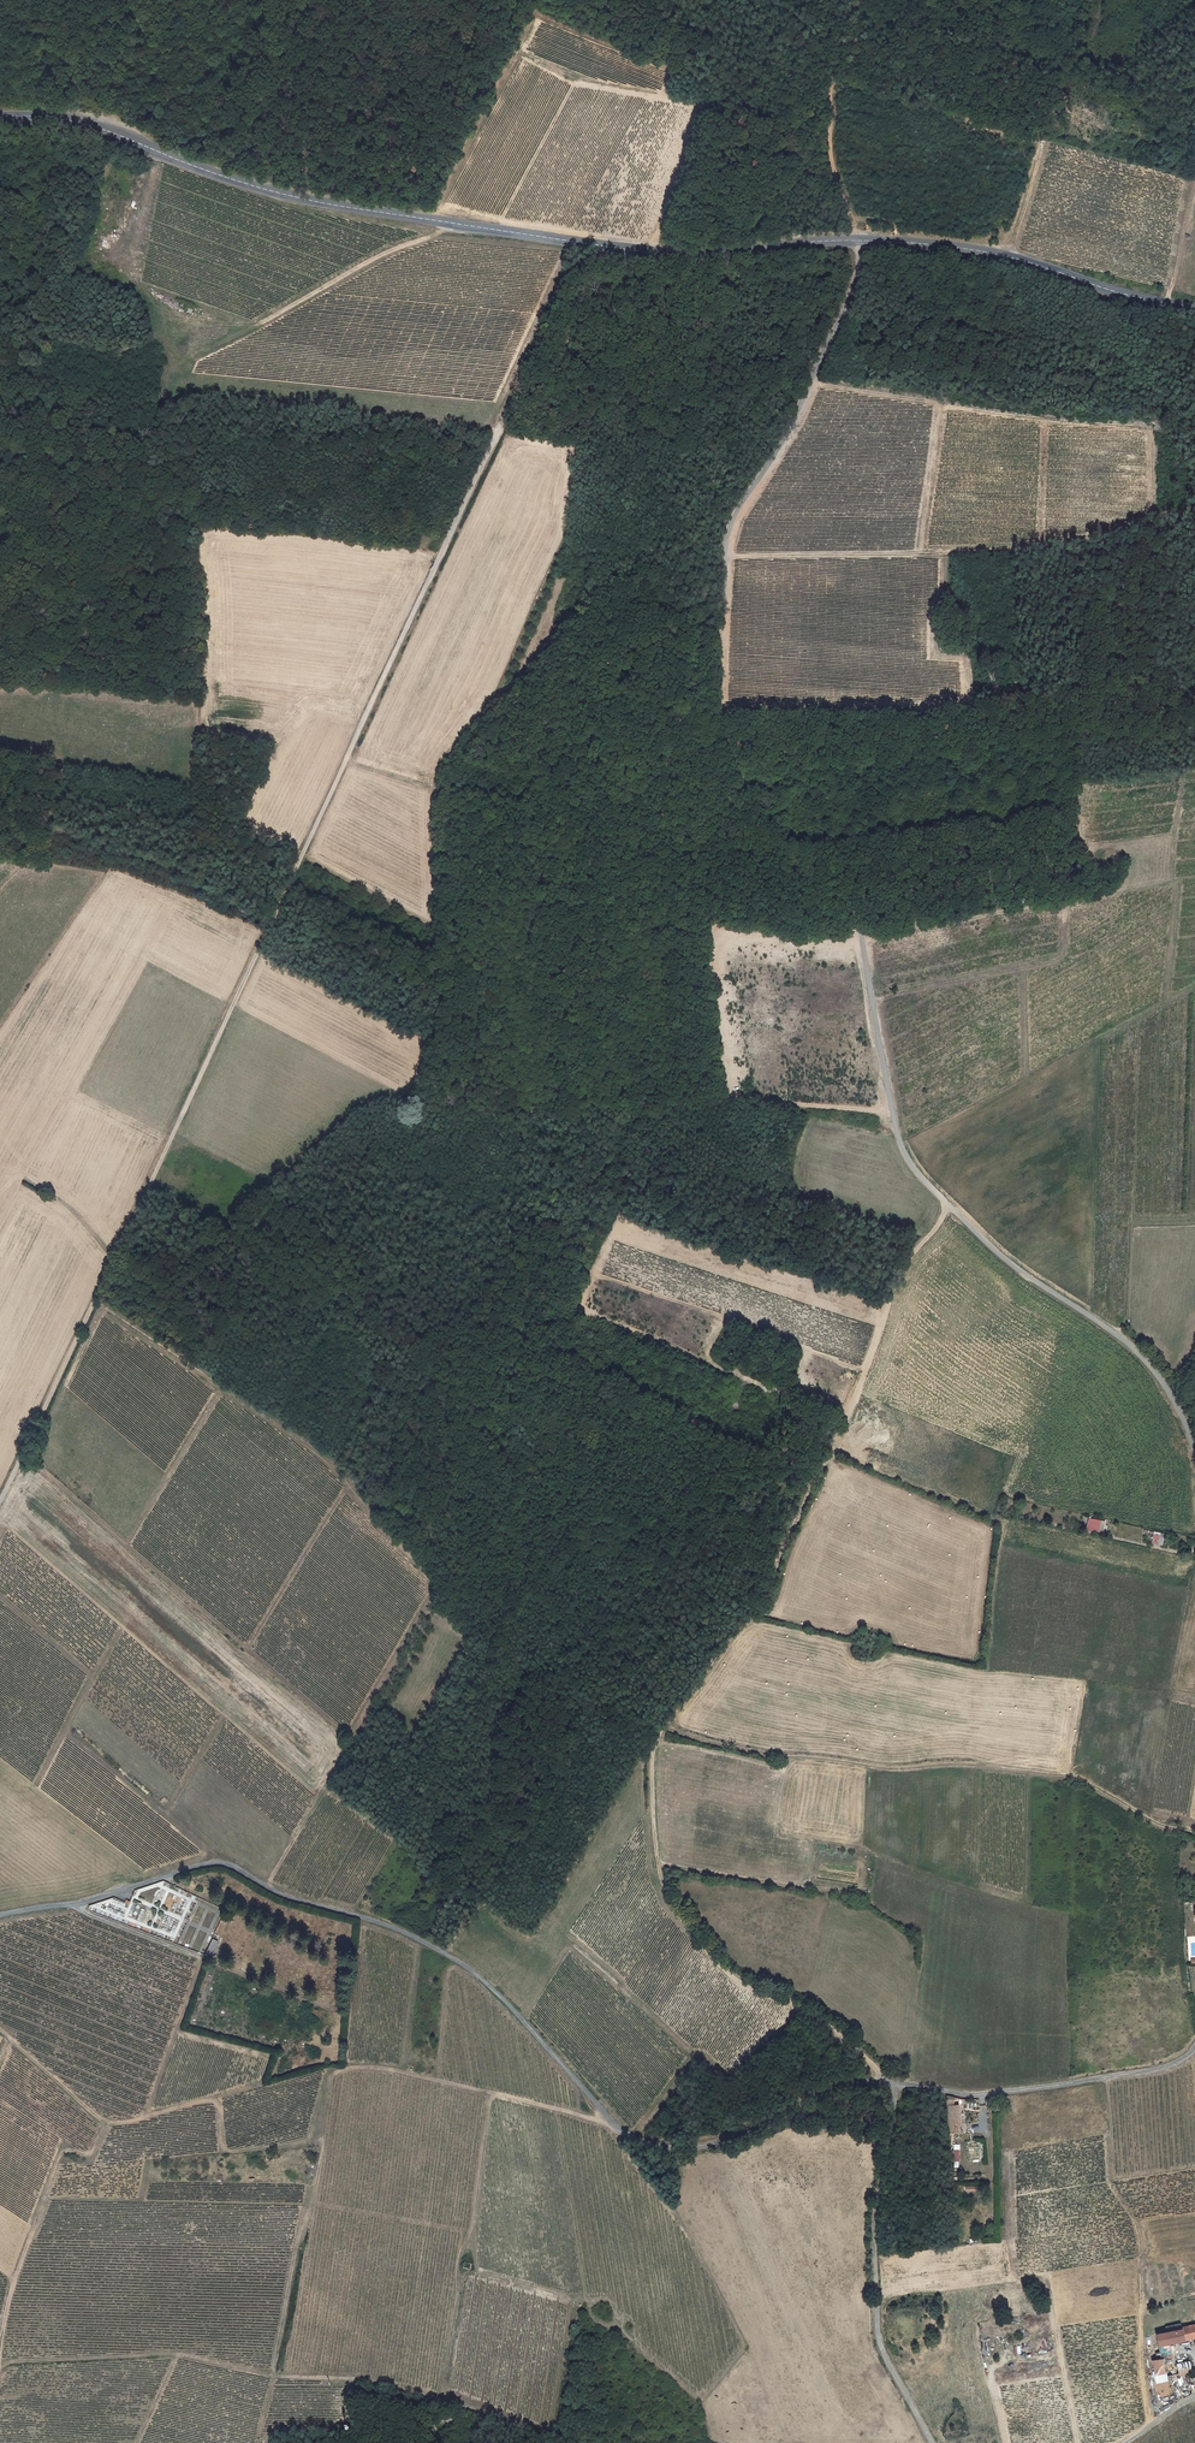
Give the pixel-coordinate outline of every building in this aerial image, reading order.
[(1161,1536),(1152,1533),(1148,1544),(1158,1547),(1161,1536)] [(212,1939),(206,1956),(206,1955),(211,1958),(217,1941),(213,1940),(212,1939)] [(956,2103),(956,2096),(948,2095),(948,2103),(956,2103)] [(960,2106),(950,2106),(951,2131),(960,2132),(960,2106)] [(1180,2325),(1181,2326),(1183,2338),(1194,2335),(1194,2322),(1180,2325)] [(1181,2326),(1155,2332),(1157,2340),(1157,2343),(1167,2341),(1167,2342),(1183,2338),(1181,2326)] [(1167,2341),(1157,2343),(1160,2356),(1169,2354),(1167,2342),(1167,2341)] [(1150,2358),(1151,2363),(1153,2371),(1162,2369),(1160,2356),(1150,2358)] [(1175,2362),(1177,2371),(1189,2369),(1187,2359),(1175,2362)]
